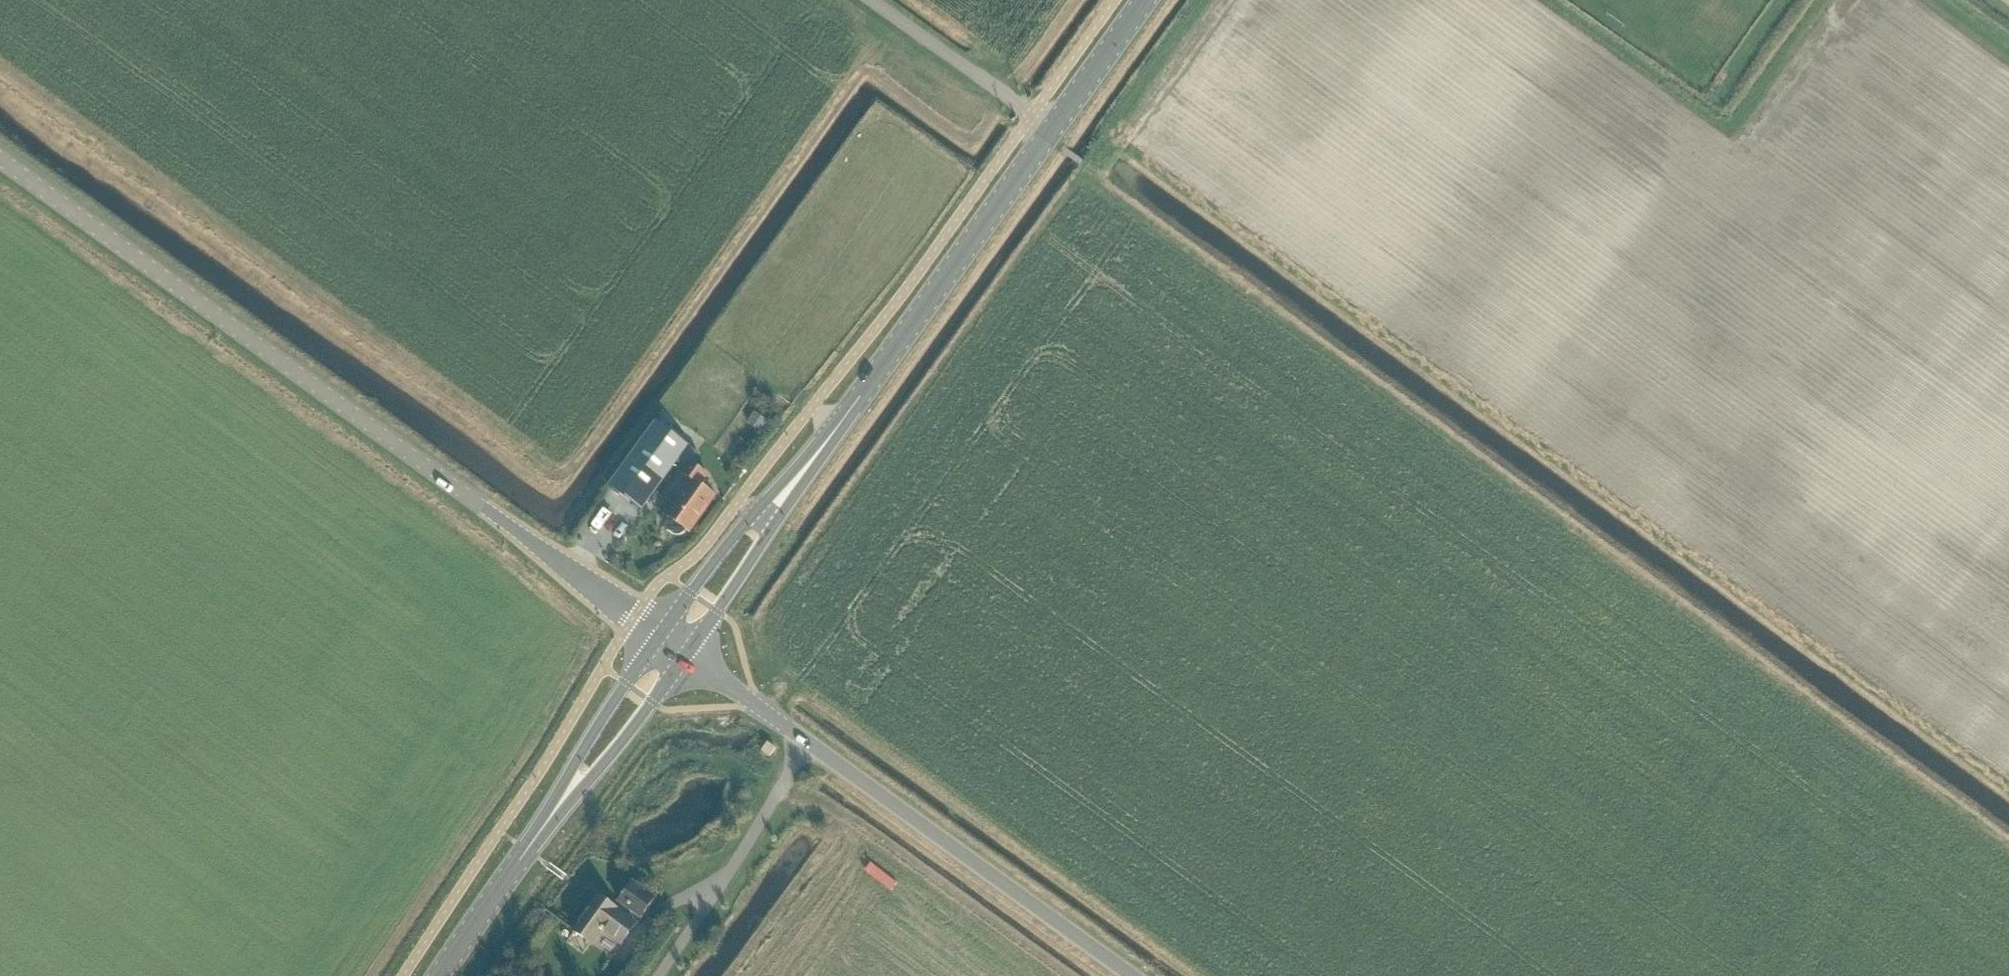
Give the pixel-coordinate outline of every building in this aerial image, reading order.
[(755,412),(748,422),(761,432),(768,423),(755,412)] [(655,422),(608,487),(641,511),(688,446),(655,422)] [(667,521),(666,526),(669,531),(675,536),(680,536),(685,534),(687,531),(689,532),(714,497),(698,485),(705,475),(688,463),(681,473),(693,482),(667,517),(669,518),(667,521)] [(771,741),(762,752),(771,759),(779,748),(771,741)] [(634,883),(620,902),(642,919),(656,900),(634,883)] [(592,909),(575,932),(592,944),(604,928),(614,935),(613,937),(622,944),(627,938),(637,924),(597,896),(596,895),(589,906),(592,909)]
